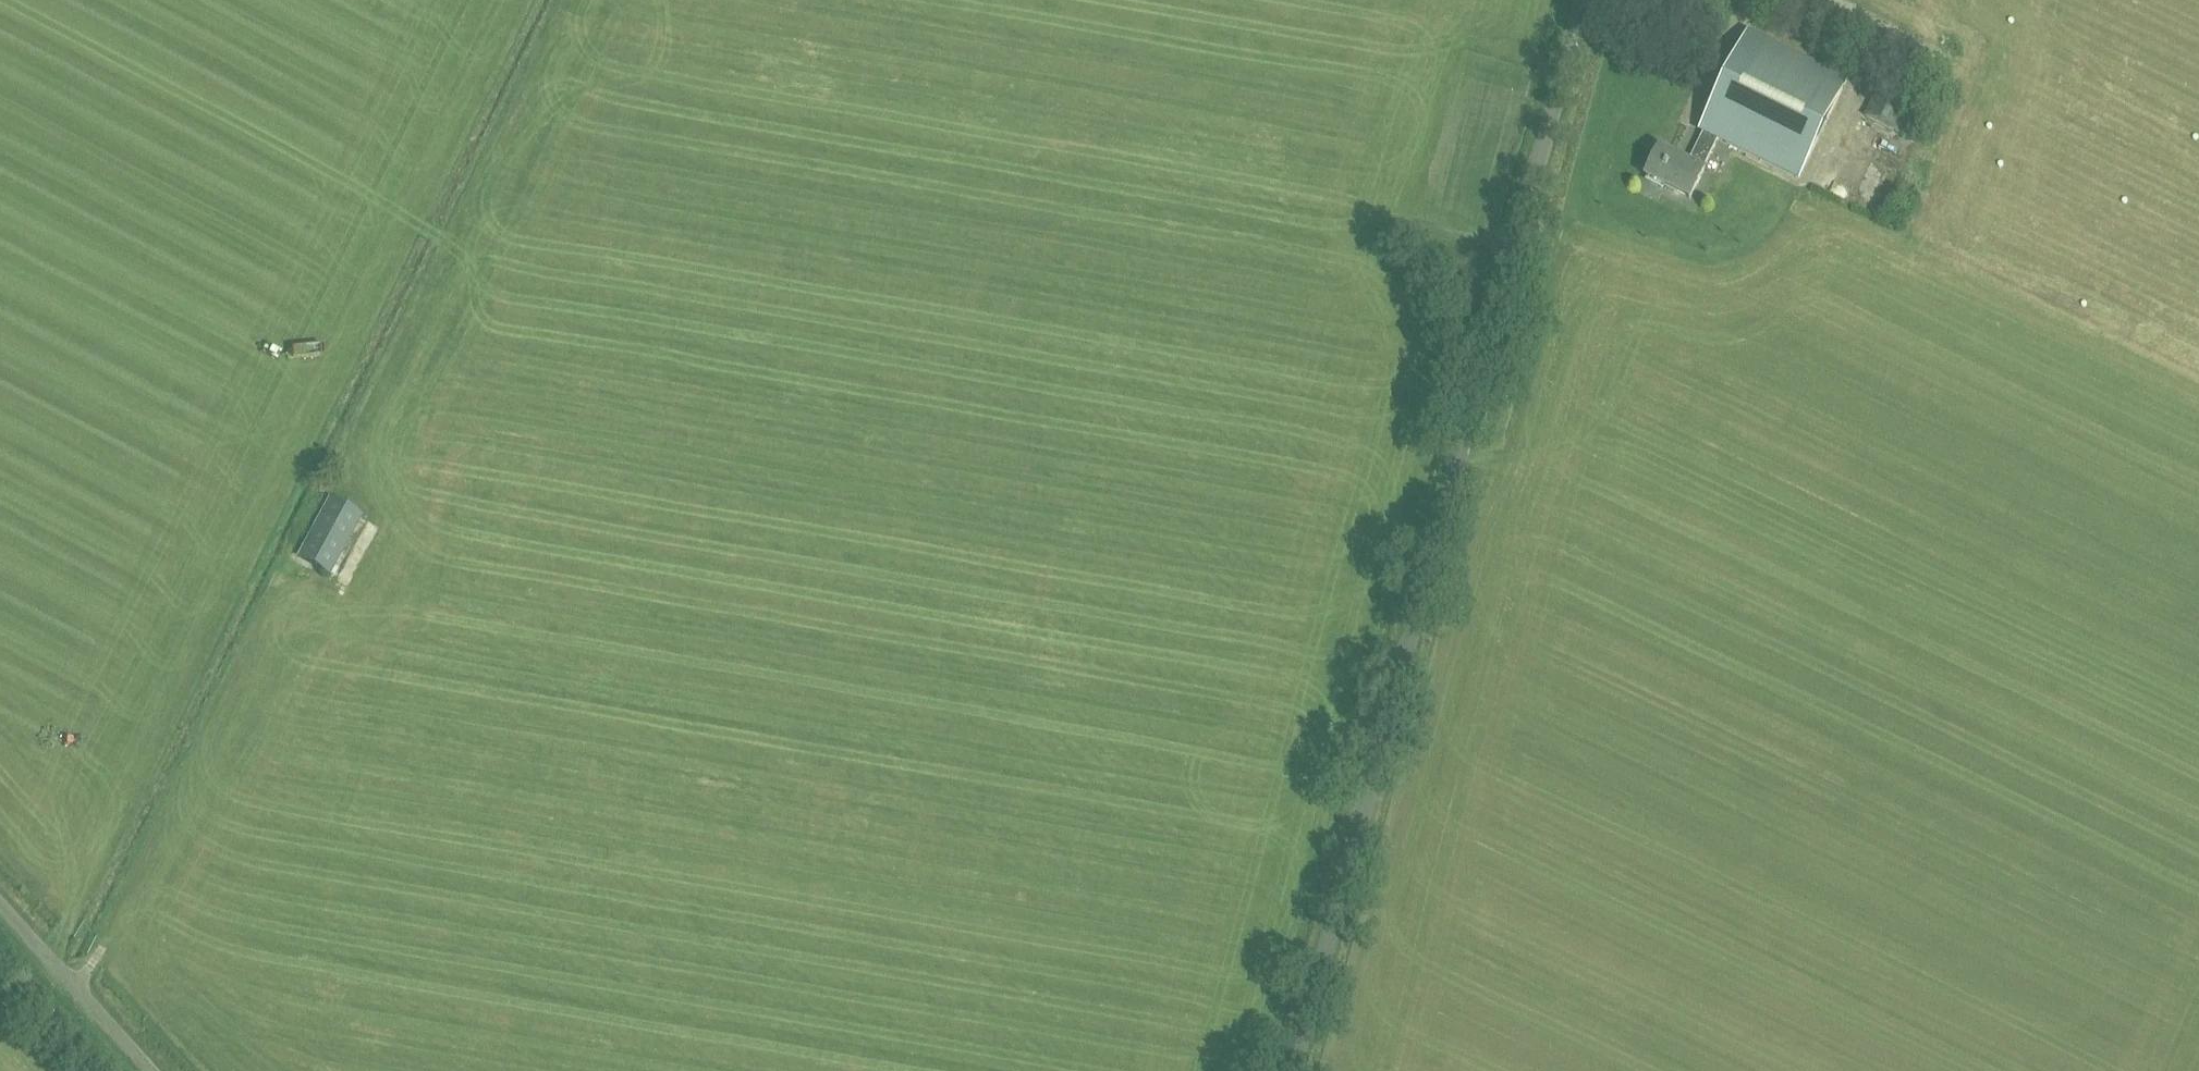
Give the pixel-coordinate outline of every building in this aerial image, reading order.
[(1798,179),(1847,82),(1749,33),(1701,131),(1703,132),(1689,162),(1660,148),(1646,177),(1690,199),(1704,170),(1703,170),(1718,140),(1798,179)] [(1916,141),(1933,105),(1880,81),(1864,115),(1916,141)]
